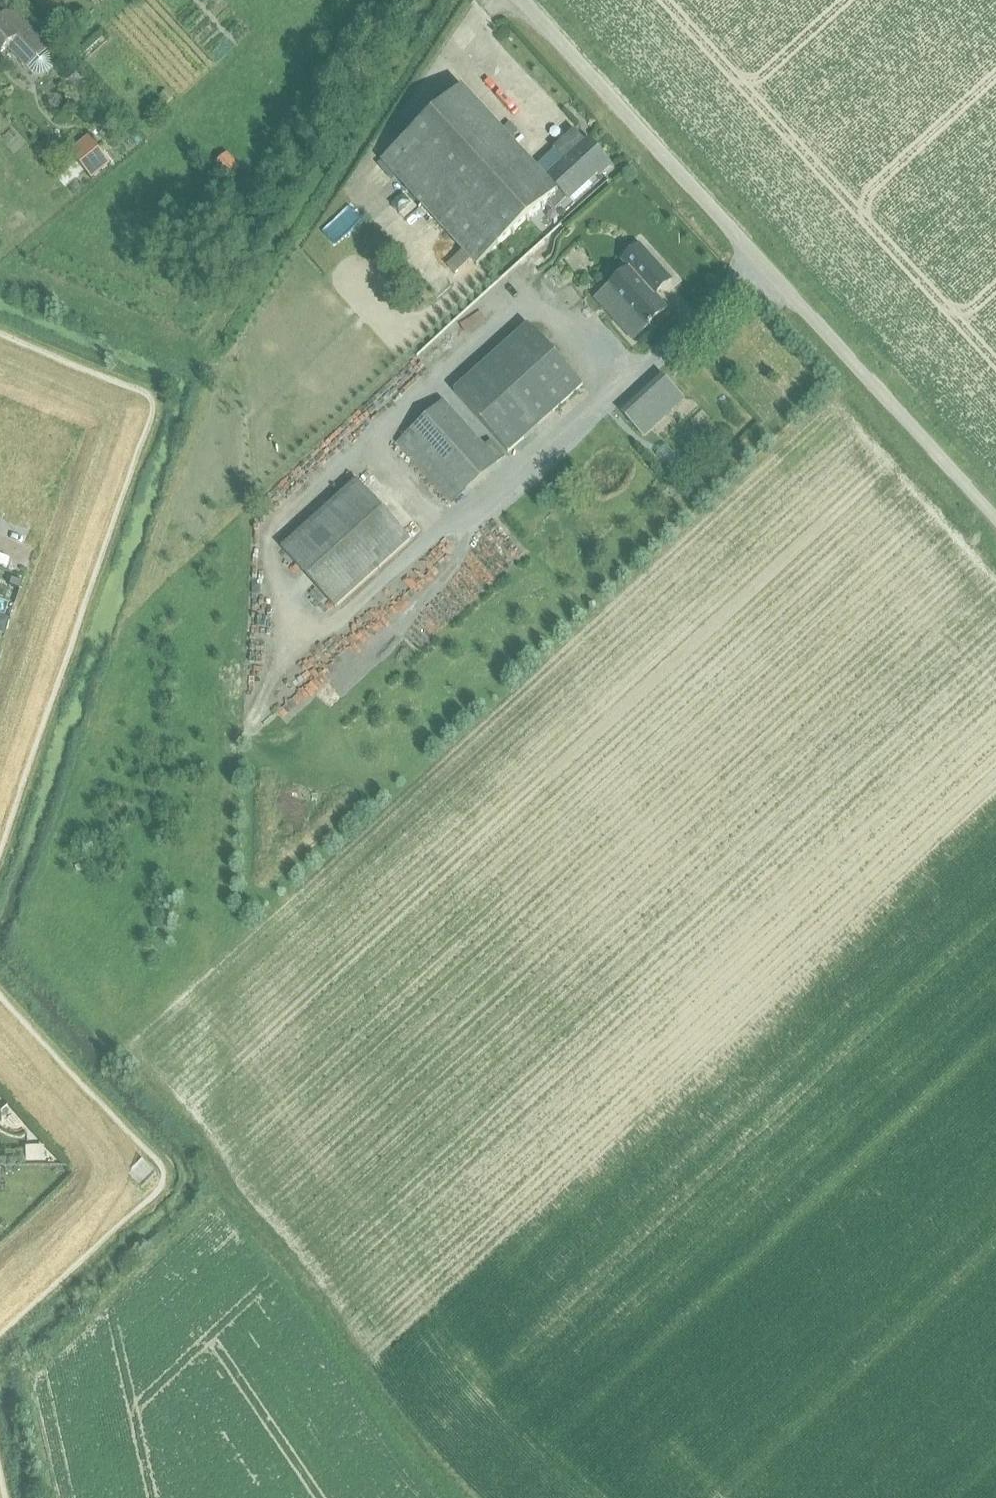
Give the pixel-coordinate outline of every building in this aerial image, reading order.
[(11,49),(27,67),(47,48),(16,14),(6,23),(0,17),(0,54),(11,44),(14,47),(11,49)] [(102,68),(122,58),(118,49),(98,59),(102,68)] [(460,89),(380,161),(462,251),(446,266),(454,275),(470,261),(474,266),(555,193),(460,89)] [(555,150),(537,167),(547,178),(566,199),(568,196),(574,203),(593,186),(587,179),(594,172),(598,177),(609,167),(587,141),(585,143),(575,131),(555,149),(555,150)] [(88,138),(70,153),(91,179),(109,164),(88,138)] [(226,153),(214,164),(227,180),(239,169),(226,153)] [(629,269),(606,290),(631,317),(621,326),(634,340),(667,309),(654,295),(670,280),(639,246),(623,262),(629,269)] [(453,391),(486,428),(508,452),(582,385),(527,324),(453,391)] [(667,374),(623,411),(644,435),(688,398),(667,374)] [(396,442),(453,505),(508,456),(492,438),(488,442),(447,397),(396,442)] [(336,608),(410,541),(356,481),(282,548),(336,608)] [(10,574),(8,581),(19,585),(22,578),(10,574)] [(26,1162),(44,1161),(44,1146),(25,1147),(26,1162)] [(148,1155),(134,1166),(145,1180),(159,1168),(148,1155)]
